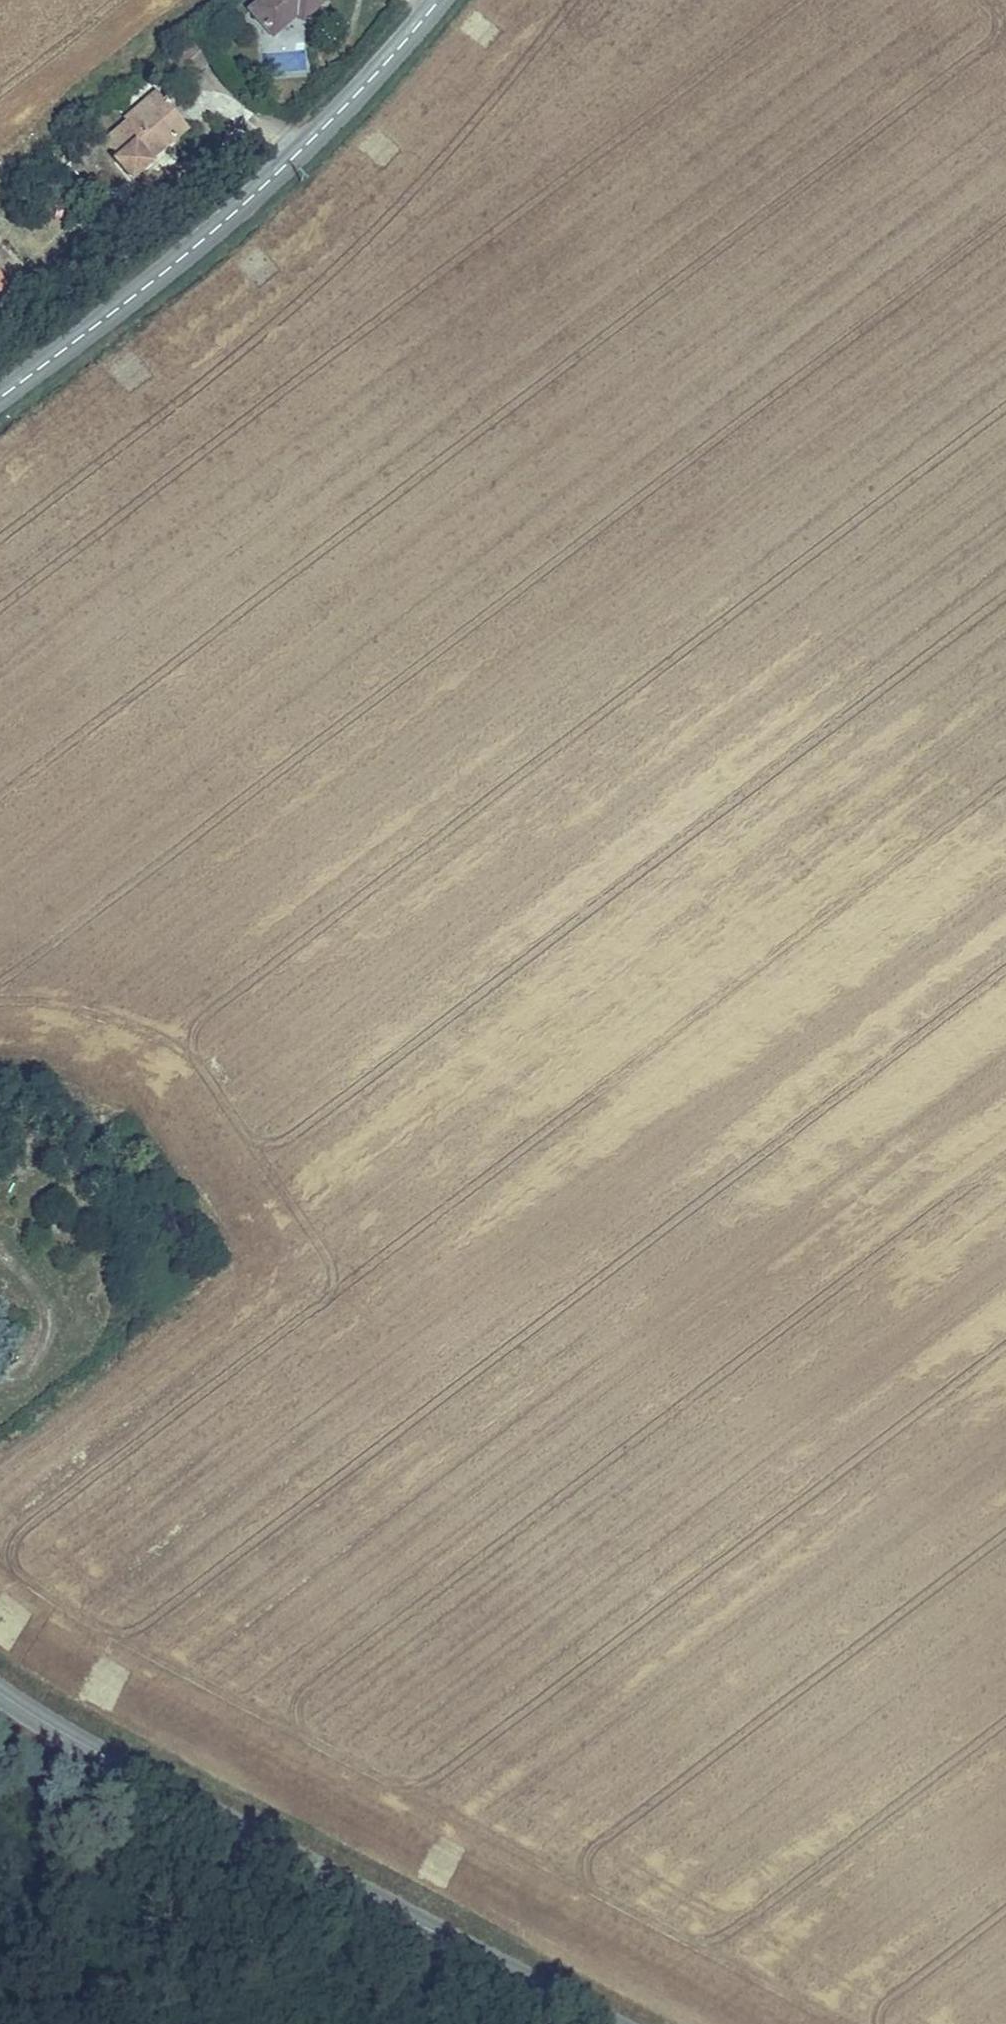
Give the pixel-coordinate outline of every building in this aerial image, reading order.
[(251,13),(273,40),(299,18),(305,25),(329,5),(326,0),(267,0),(251,13)] [(132,128),(108,148),(122,164),(120,167),(137,187),(155,170),(149,163),(164,150),(166,154),(191,132),(165,103),(153,113),(148,107),(128,124),(132,128)]
